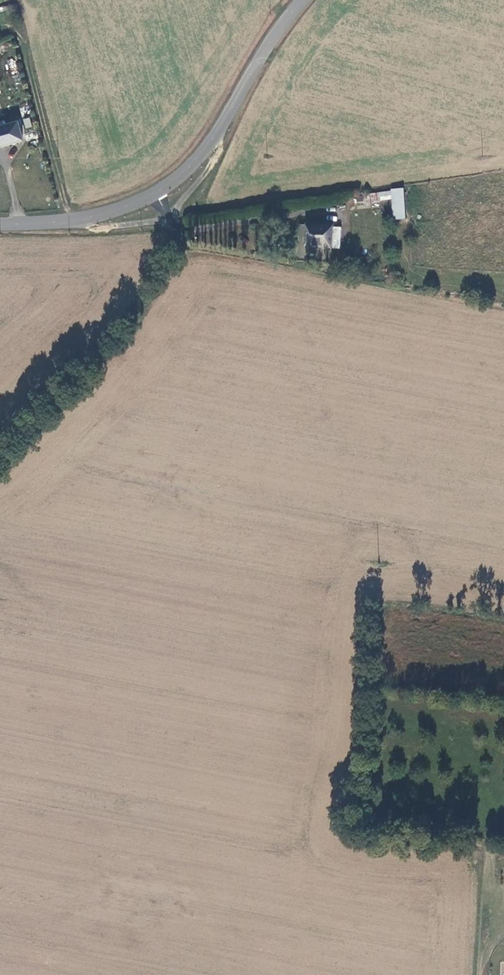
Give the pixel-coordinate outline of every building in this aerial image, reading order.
[(0,126),(0,144),(27,135),(22,119),(0,126)] [(393,206),(394,221),(406,220),(403,189),(392,190),(392,192),(365,194),(366,207),(393,206)] [(341,226),(315,222),(309,259),(334,264),(341,226)]
